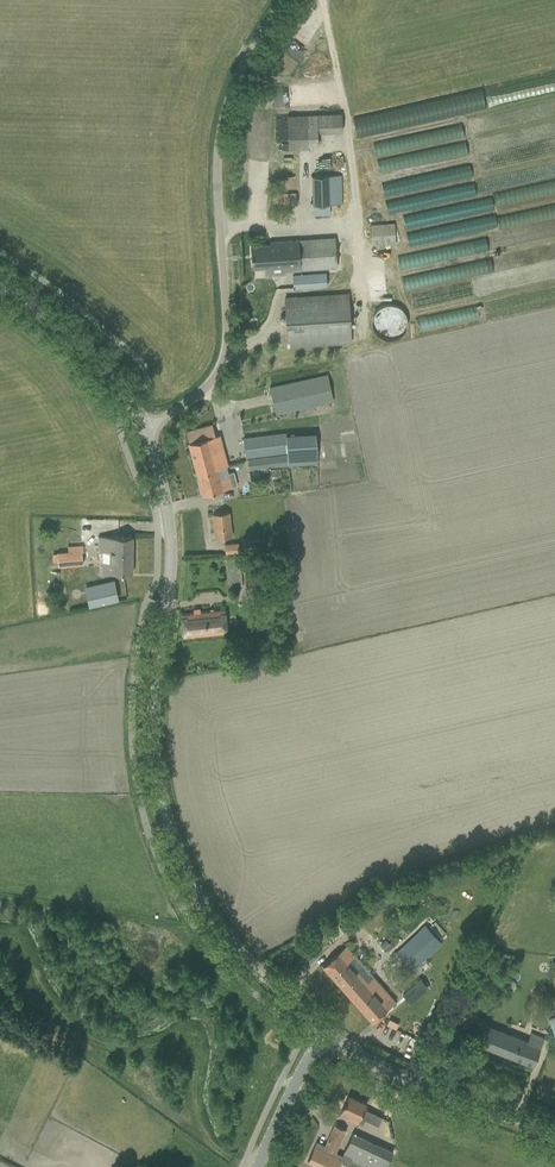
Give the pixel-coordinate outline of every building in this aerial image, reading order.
[(339,113),(283,114),(284,147),(314,146),(313,132),(339,131),(339,113)] [(378,170),(467,157),(464,140),(463,140),(461,127),(428,131),(429,141),(417,143),(418,153),(377,159),(378,170)] [(343,204),(342,175),(312,176),(313,203),(310,203),(310,205),(329,205),(343,204)] [(271,195),(271,205),(296,204),(296,193),(271,195)] [(457,236),(496,229),(493,213),(491,198),(435,208),(438,223),(454,220),(457,236)] [(370,225),(372,245),(396,243),(394,223),(370,225)] [(251,245),(252,268),(271,267),(271,272),(336,267),(334,237),(269,242),(270,244),(251,245)] [(458,255),(486,252),(485,240),(456,243),(458,255)] [(463,277),(491,271),(489,260),(461,266),(463,277)] [(292,276),(293,288),(327,285),(326,273),(292,276)] [(351,342),(348,293),(285,297),(288,346),(351,342)] [(407,325),(407,321),(407,318),(406,315),(404,312),(402,309),(399,307),(396,305),(393,305),(390,304),(386,305),(383,306),(380,307),(377,310),(375,312),(373,315),(373,319),(372,322),(373,325),(374,329),(375,332),(378,334),(380,336),(383,338),(387,339),(390,339),(394,339),(397,338),(400,336),(402,334),(405,331),(406,328),(407,325)] [(474,306),(467,309),(471,319),(478,317),(474,306)] [(270,387),(276,414),(333,401),(327,375),(270,387)] [(223,446),(220,435),(215,436),(212,425),(186,432),(189,442),(188,443),(202,494),(214,491),(231,487),(226,467),(228,467),(223,446)] [(243,438),(245,457),(289,452),(286,433),(243,438)] [(248,459),(249,469),(288,465),(287,454),(248,459)] [(213,514),(216,538),(232,536),(230,513),(213,514)] [(102,573),(120,573),(132,573),(133,536),(98,536),(97,554),(102,554),(102,573)] [(261,549),(260,540),(242,542),(243,551),(261,549)] [(225,544),(226,553),(240,552),(239,543),(225,544)] [(57,553),(58,567),(83,565),(82,551),(57,553)] [(226,559),(228,586),(242,585),(239,558),(226,559)] [(84,580),(96,580),(97,563),(85,563),(84,580)] [(115,586),(87,592),(89,605),(117,598),(115,586)] [(181,615),(183,636),(227,632),(225,610),(181,615)] [(370,908),(365,912),(368,916),(373,911),(370,908)] [(396,953),(411,969),(441,942),(425,926),(396,953)] [(385,940),(380,945),(384,949),(390,944),(385,940)] [(371,987),(346,959),(353,953),(346,945),(323,965),(372,1022),(395,1001),(378,982),(371,987)] [(414,985),(402,995),(408,1001),(420,991),(414,985)] [(551,996),(549,990),(547,991),(545,985),(535,989),(539,1001),(551,996)] [(476,1043),(533,1066),(537,1054),(544,1037),(530,1031),(527,1039),(484,1023),(476,1043)] [(339,1115),(347,1119),(348,1118),(362,1124),(365,1119),(378,1125),(382,1117),(368,1110),(364,1108),(366,1104),(348,1095),(339,1115)] [(334,1154),(346,1129),(334,1124),(323,1149),(314,1145),(307,1160),(321,1166),(338,1166),(342,1158),(334,1154)] [(342,1155),(367,1166),(385,1166),(393,1151),(353,1133),(342,1155)]
